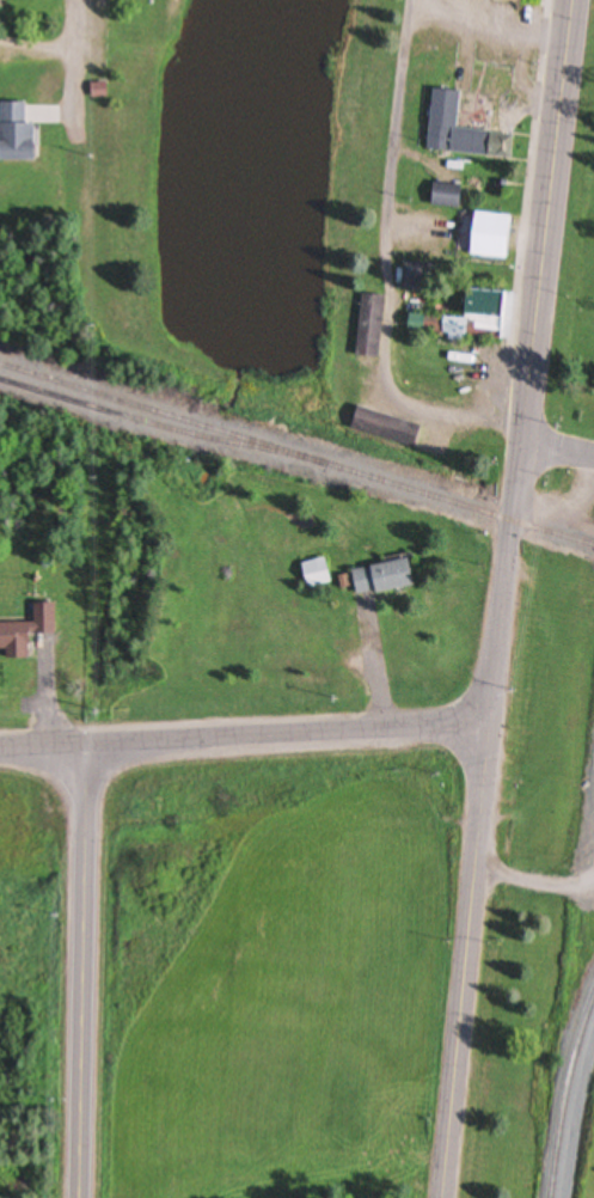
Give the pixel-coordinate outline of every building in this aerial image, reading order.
[(104,86),(104,99),(90,99),(88,86),(104,86)] [(425,153),(510,159),(512,134),(454,130),(456,92),(430,90),(425,153)] [(31,163),(32,125),(24,125),(24,104),(0,104),(0,162),(31,163)] [(430,208),(460,208),(460,185),(430,185),(430,208)] [(507,215),(468,213),(466,258),(505,260),(507,215)] [(513,294),(459,291),(458,318),(405,315),(404,335),(510,341),(513,294)] [(382,297),(359,295),(353,358),(377,361),(382,297)] [(390,413),(350,415),(351,437),(391,435),(390,413)] [(305,589),(329,583),(322,559),(299,565),(305,589)] [(349,570),(353,598),(412,588),(408,561),(349,570)] [(30,605),(31,624),(0,625),(0,651),(5,651),(5,661),(26,660),(25,636),(54,635),(53,604),(30,605)]
